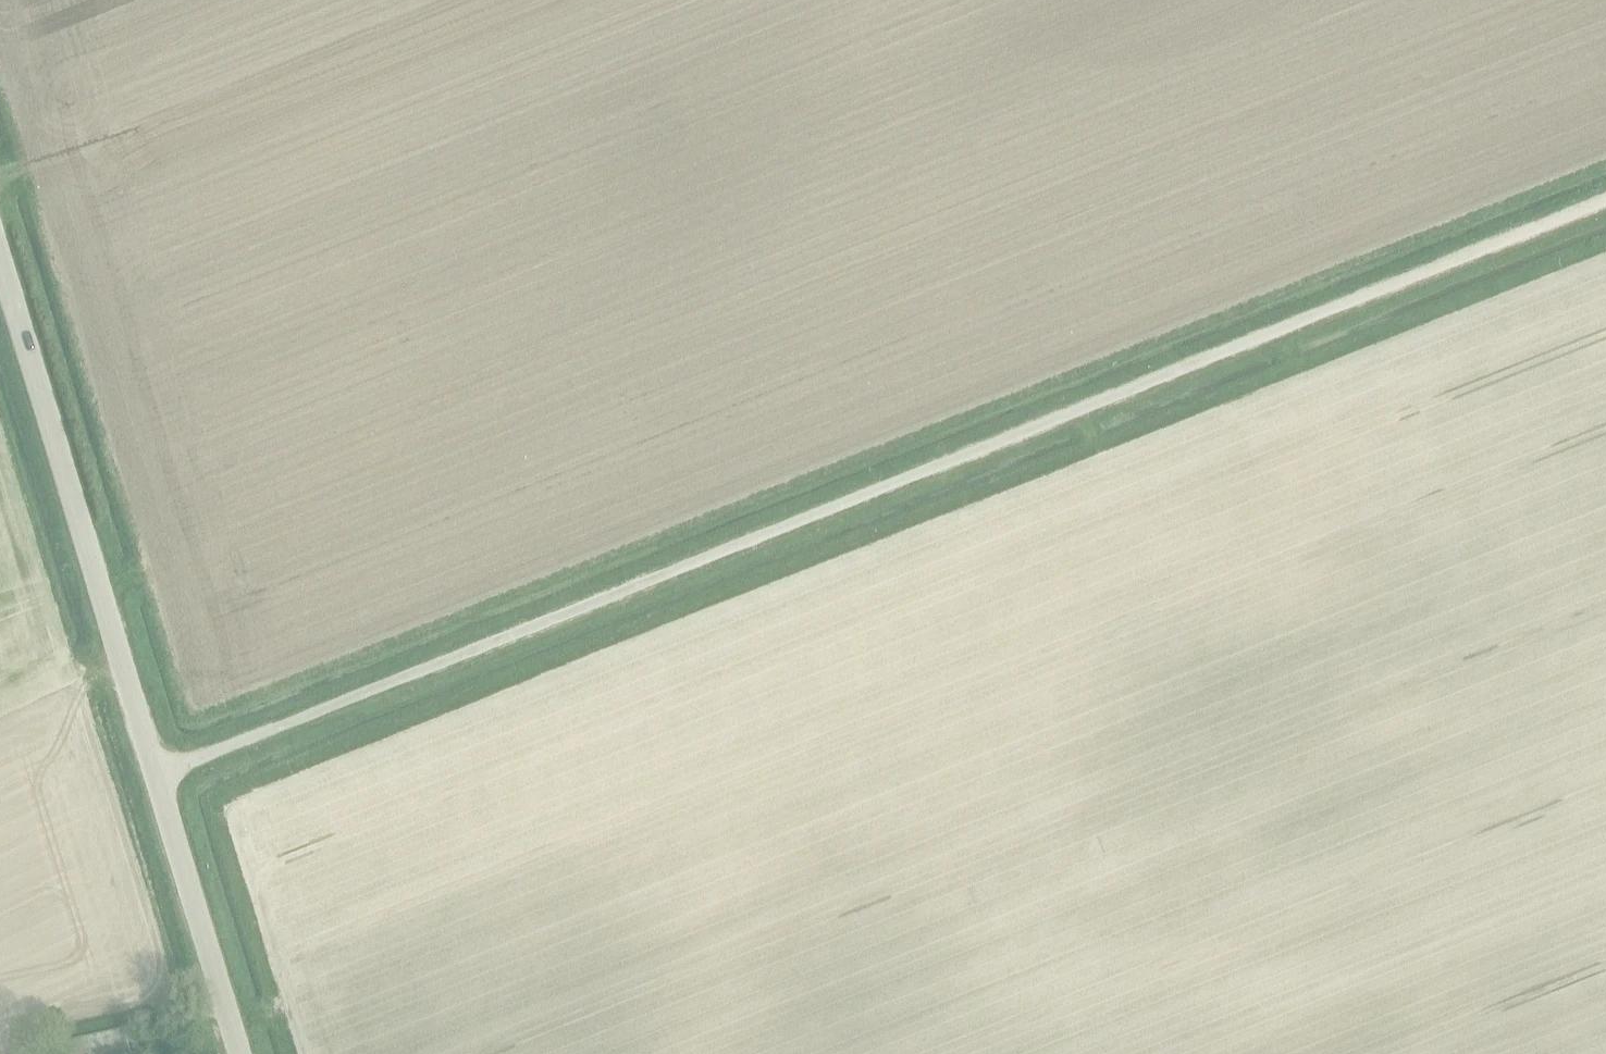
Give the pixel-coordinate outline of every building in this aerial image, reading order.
[(124,1030),(55,1046),(57,1053),(130,1053),(124,1030)]
